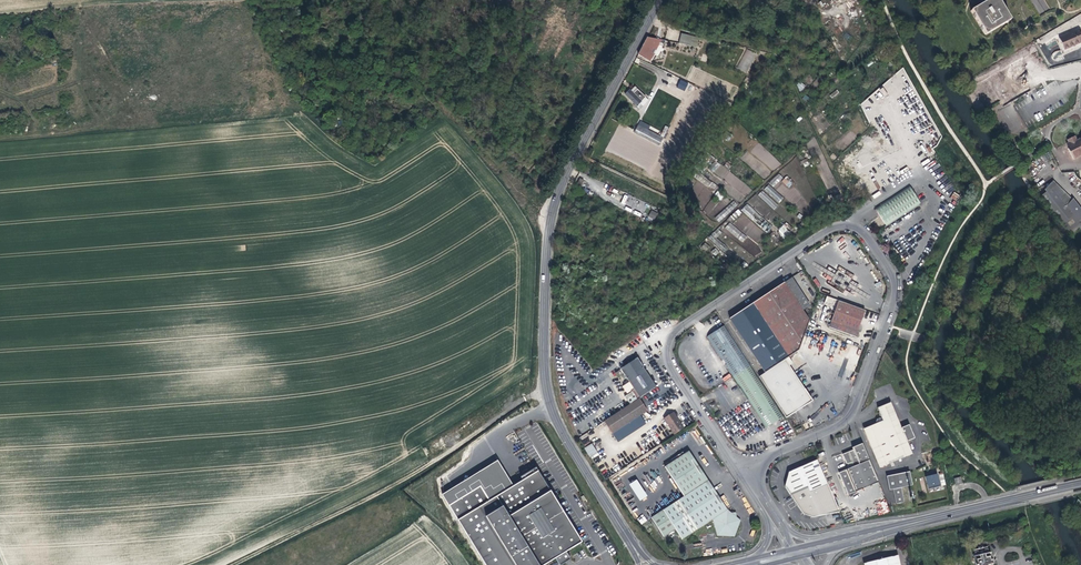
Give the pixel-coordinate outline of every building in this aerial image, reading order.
[(803,8),(808,6),(805,0),(799,0),(803,8)] [(972,13),(986,38),(1011,23),(998,0),(994,0),(992,1),(972,13)] [(870,25),(867,20),(861,24),(864,29),(870,25)] [(1080,42),(1080,35),(1078,29),(1058,37),(1064,49),(1074,45),(1080,42)] [(681,45),(691,48),(694,40),(688,38),(683,36),(679,45),(681,45)] [(664,41),(648,37),(639,55),(651,61),(659,45),(663,47),(666,42),(664,41)] [(747,72),(756,54),(746,49),(737,68),(747,72)] [(1034,72),(1029,74),(1034,85),(1038,83),(1037,80),(1034,72)] [(1029,74),(1025,76),(1028,81),(1012,88),(1015,93),(1034,85),(1029,74)] [(1010,82),(1012,88),(1028,81),(1025,76),(1010,82)] [(671,78),(669,84),(678,86),(679,80),(671,78)] [(677,88),(685,91),(688,83),(680,80),(677,88)] [(800,82),(797,86),(801,93),(805,87),(800,82)] [(645,105),(645,104),(642,102),(646,98),(635,87),(631,92),(630,91),(626,95),(637,107),(641,110),(645,105)] [(997,95),(997,96),(999,100),(1015,93),(1012,88),(997,95)] [(976,104),(973,105),(976,110),(999,100),(997,96),(981,104),(978,100),(975,102),(976,104)] [(837,115),(831,109),(824,117),(830,123),(837,115)] [(641,122),(639,125),(651,132),(653,129),(641,122)] [(663,138),(651,132),(639,125),(636,131),(635,133),(659,146),(663,138)] [(1080,155),(1080,138),(1077,140),(1075,136),(1067,140),(1069,142),(1067,143),(1068,149),(1073,159),(1080,155)] [(540,174),(548,163),(545,161),(537,172),(540,174)] [(713,172),(720,165),(717,161),(709,168),(713,172)] [(740,203),(751,189),(722,166),(716,173),(728,182),(732,177),(737,181),(733,186),(742,193),(736,200),(740,203)] [(695,176),(707,186),(710,182),(698,172),(695,176)] [(1045,190),(1047,192),(1052,188),(1054,190),(1058,187),(1058,186),(1054,180),(1045,190)] [(854,181),(849,185),(852,191),(858,186),(854,181)] [(921,203),(909,186),(874,208),(886,226),(921,203)] [(1041,197),(1063,223),(1073,215),(1077,220),(1066,206),(1072,201),(1061,190),(1060,190),(1058,187),(1054,190),(1052,188),(1047,192),(1041,197)] [(714,194),(720,200),(724,196),(718,191),(714,194)] [(733,200),(715,218),(719,223),(738,205),(733,200)] [(1077,220),(1080,218),(1080,209),(1073,200),(1072,201),(1066,206),(1077,220)] [(757,225),(763,219),(748,203),(742,209),(757,225)] [(738,209),(732,215),(735,218),(742,213),(738,209)] [(651,210),(648,216),(654,220),(658,213),(651,210)] [(1073,215),(1063,223),(1069,231),(1079,224),(1077,220),(1073,215)] [(1072,234),(1080,229),(1080,218),(1077,220),(1079,224),(1069,231),(1072,234)] [(725,227),(742,242),(746,237),(730,222),(725,227)] [(767,232),(771,225),(766,222),(762,229),(767,232)] [(785,238),(791,233),(783,225),(777,230),(785,238)] [(1072,234),(1078,242),(1080,240),(1080,229),(1072,234)] [(597,249),(596,242),(583,244),(584,251),(597,249)] [(715,256),(719,252),(715,248),(711,252),(715,256)] [(792,278),(785,283),(802,311),(810,306),(792,278)] [(802,311),(785,283),(730,318),(765,373),(786,359),(789,357),(798,351),(809,322),(802,311)] [(827,296),(825,302),(833,305),(835,299),(827,296)] [(866,310),(839,301),(829,327),(857,337),(859,331),(858,331),(866,310)] [(784,417),(725,325),(707,337),(767,428),(784,417)] [(797,369),(789,357),(786,359),(794,371),(797,369)] [(637,358),(620,369),(639,398),(656,387),(637,358)] [(813,401),(794,371),(786,359),(765,373),(759,377),(786,419),(813,401)] [(612,434),(647,411),(639,398),(604,421),(612,434)] [(877,460),(909,446),(906,441),(914,438),(908,425),(901,428),(898,429),(895,423),(898,422),(890,402),(877,408),(881,417),(877,419),(876,422),(876,423),(864,428),(877,460)] [(650,416),(647,411),(612,434),(616,439),(650,416)] [(675,434),(683,428),(673,413),(665,419),(675,434)] [(676,442),(667,448),(674,459),(683,453),(676,442)] [(590,457),(598,453),(592,443),(584,448),(590,457)] [(879,482),(862,443),(852,447),(853,449),(842,454),(846,464),(848,463),(850,468),(838,473),(848,495),(879,482)] [(912,454),(909,446),(877,460),(880,467),(912,454)] [(665,467),(680,491),(701,477),(685,453),(665,467)] [(839,511),(817,460),(789,472),(784,485),(802,512),(812,517),(839,511)] [(614,463),(600,473),(605,480),(619,471),(614,463)] [(926,474),(930,486),(941,482),(938,470),(934,471),(934,468),(929,470),(930,473),(926,474)] [(909,469),(885,475),(889,489),(893,488),(896,503),(905,500),(901,486),(913,483),(909,469)] [(555,558),(559,564),(560,564),(570,559),(566,551),(582,542),(574,529),(570,523),(550,490),(545,482),(537,470),(525,478),(488,501),(479,486),(455,501),(447,505),(457,520),(484,564),(544,564),(555,558)] [(724,512),(701,477),(680,491),(688,503),(656,524),(663,535),(675,528),(682,539),(713,519),(717,535),(734,536),(740,520),(736,517),(736,512),(731,513),(727,510),(724,512)] [(630,483),(638,501),(647,497),(638,479),(630,483)] [(641,524),(647,521),(643,515),(637,519),(641,524)] [(975,550),(976,556),(974,557),(976,564),(994,564),(993,564),(995,564),(992,553),(990,553),(988,547),(975,550)] [(863,564),(899,564),(897,556),(863,564)]
